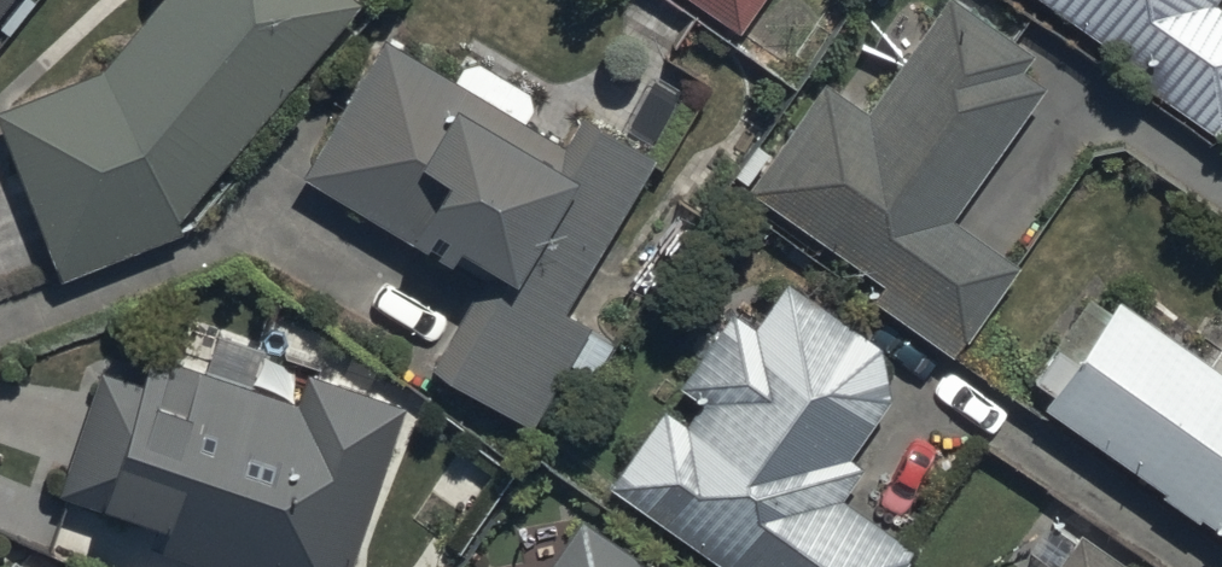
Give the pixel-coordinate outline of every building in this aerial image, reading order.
[(0,107),(0,126),(54,273),(177,228),(173,219),(357,9),(347,0),(158,0),(100,70),(0,107)] [(10,38),(38,5),(33,0),(0,0),(0,30),(10,38)] [(740,30),(760,0),(695,0),(740,30)] [(732,177),(881,281),(869,298),(952,356),(1012,270),(947,224),(1041,90),(1019,74),(1033,54),(956,0),(941,0),(864,110),(822,81),(769,156),(754,146),(732,177)] [(1144,72),(1137,82),(1210,134),(1221,117),(1221,9),(1215,4),(1217,0),(1041,0),(1144,72)] [(430,369),(529,424),(563,367),(589,382),(610,347),(586,333),(591,325),(564,309),(656,156),(579,112),(561,145),(524,125),(540,96),(468,56),(453,83),(372,39),(296,175),(480,278),(430,369)] [(609,486),(722,566),(899,566),(912,550),(840,498),(862,468),(848,458),(889,401),(881,350),(787,282),(753,328),(731,312),(679,385),(702,402),(685,425),(663,410),(609,486)] [(1042,404),(1221,528),(1221,347),(1208,367),(1112,301),(1105,310),(1089,299),(1031,383),(1048,395),(1042,404)] [(54,494),(153,527),(146,546),(206,566),(344,566),(400,405),(303,372),(292,404),(150,356),(140,384),(97,369),(54,494)] [(580,516),(543,566),(652,566),(580,516)] [(1081,532),(1072,545),(1043,524),(1012,566),(1130,566),(1081,532)]
